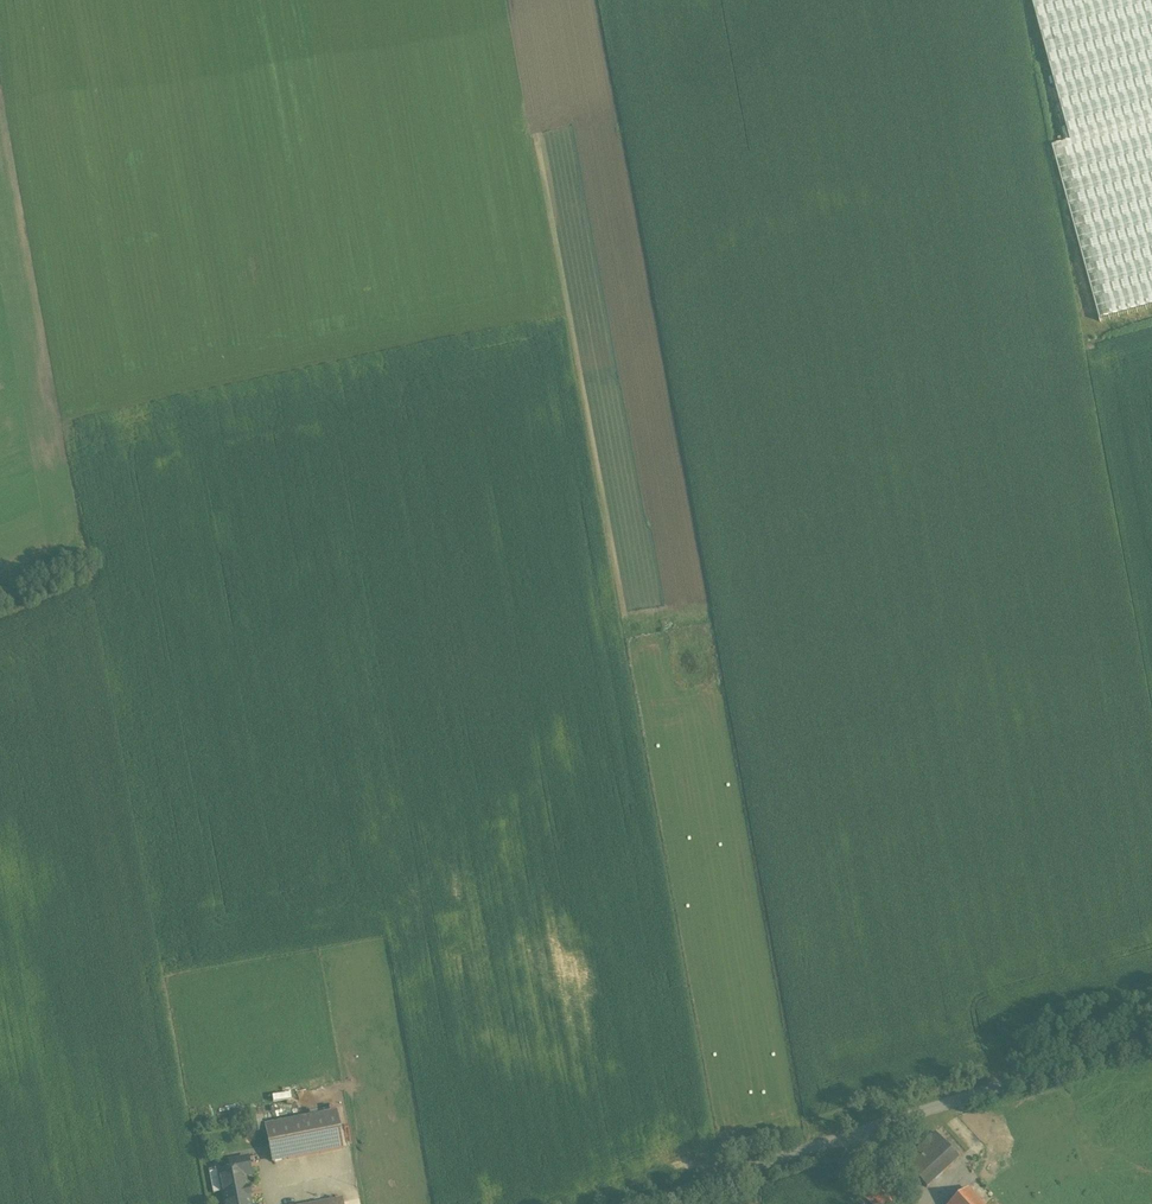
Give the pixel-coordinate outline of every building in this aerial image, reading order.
[(1070,142),(1052,147),(1099,320),(1151,305),(1151,0),(1031,0),(1070,142)] [(337,1112),(266,1127),(273,1162),(344,1148),(337,1112)] [(260,1118),(251,1120),(253,1132),(262,1130),(260,1118)] [(935,1130),(902,1159),(926,1185),(958,1156),(935,1130)] [(230,1162),(231,1171),(219,1173),(226,1203),(250,1203),(248,1197),(251,1196),(249,1189),(247,1189),(244,1176),(251,1175),(248,1159),(230,1162)] [(967,1189),(951,1203),(981,1203),(967,1189)]
